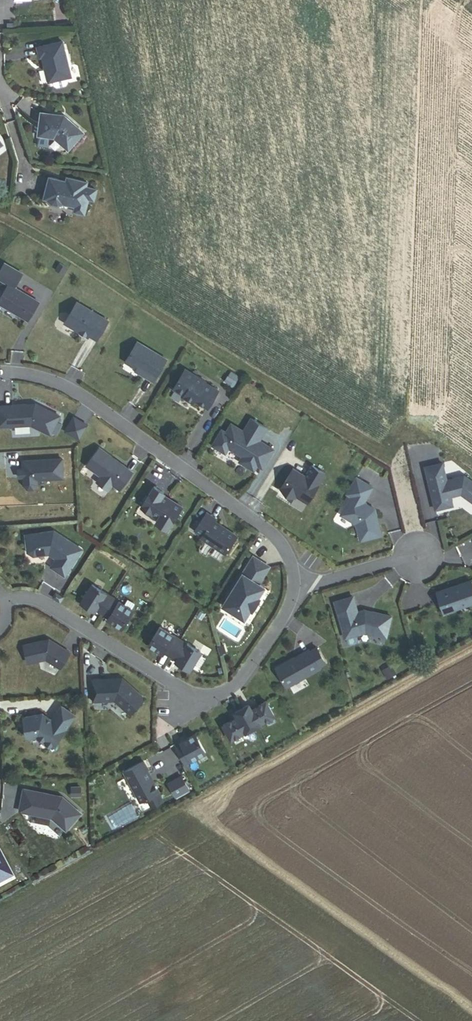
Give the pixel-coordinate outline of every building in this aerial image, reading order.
[(71,76),(62,41),(38,47),(40,57),(43,56),(45,68),(47,68),(48,72),(46,72),(49,82),(53,81),(54,85),(57,87),(66,85),(68,82),(67,77),(71,76)] [(83,133),(65,115),(57,114),(57,116),(52,116),(52,114),(42,112),(39,135),(55,137),(68,149),(83,133)] [(94,200),(96,189),(85,187),(86,182),(70,178),(69,182),(66,181),(49,177),(44,199),(46,199),(51,204),(58,205),(63,204),(75,207),(74,211),(84,214),(88,199),(94,200)] [(29,321),(40,303),(16,288),(24,274),(6,263),(0,274),(0,279),(10,285),(0,301),(0,303),(29,321)] [(87,336),(90,335),(98,340),(109,322),(79,303),(66,323),(76,329),(77,327),(81,330),(82,333),(87,336)] [(139,343),(127,362),(142,371),(141,373),(155,381),(168,360),(139,343)] [(197,402),(209,409),(220,389),(209,383),(210,381),(201,375),(200,378),(186,370),(176,388),(189,396),(198,401),(197,402)] [(58,424),(60,421),(57,420),(59,417),(34,405),(34,406),(25,407),(25,406),(0,407),(0,428),(30,426),(50,435),(51,433),(56,435),(61,426),(58,424)] [(87,428),(73,420),(65,432),(79,440),(87,428)] [(222,429),(214,447),(225,454),(231,450),(244,456),(240,463),(254,473),(260,467),(264,469),(274,453),(260,443),(268,432),(262,425),(252,420),(245,431),(232,424),(224,433),(222,429)] [(132,473),(99,449),(86,466),(101,477),(97,482),(108,491),(112,485),(119,490),(132,473)] [(33,490),(37,486),(36,480),(63,479),(62,460),(23,462),(23,470),(18,471),(19,478),(24,478),(24,486),(28,490),(33,490)] [(451,497),(461,495),(471,503),(471,483),(465,478),(447,482),(443,465),(426,469),(436,511),(453,507),(451,497)] [(291,469),(280,486),(290,497),(301,498),(308,506),(317,499),(326,474),(316,469),(305,476),(291,469)] [(352,498),(342,516),(357,525),(361,542),(382,536),(375,510),(364,504),(373,488),(358,479),(348,495),(352,498)] [(156,523),(168,530),(182,508),(163,496),(164,494),(154,488),(141,508),(159,519),(156,523)] [(224,554),(236,537),(213,521),(214,519),(206,514),(195,531),(202,536),(201,538),(224,554)] [(66,576),(83,550),(55,532),(27,535),(29,552),(34,556),(50,554),(57,559),(52,567),(66,576)] [(253,611),(260,599),(259,598),(265,588),(259,584),(270,568),(254,558),(223,606),(245,620),(251,610),(253,611)] [(470,582),(438,593),(442,604),(445,603),(448,613),(471,604),(471,587),(470,582)] [(94,586),(81,602),(125,632),(134,613),(94,586)] [(56,593),(53,598),(60,603),(64,598),(56,593)] [(391,618),(365,611),(357,614),(352,598),(335,603),(345,639),(365,633),(386,638),(391,618)] [(162,630),(150,648),(191,672),(200,654),(162,630)] [(26,645),(32,664),(49,661),(60,669),(67,665),(73,655),(51,640),(26,645)] [(276,669),(286,688),(319,670),(318,668),(325,664),(316,648),(309,652),(308,651),(276,669)] [(94,701),(115,700),(131,714),(145,699),(122,679),(93,681),(94,701)] [(265,700),(222,726),(233,740),(275,720),(265,700)] [(38,737),(53,747),(75,716),(62,706),(52,721),(43,714),(24,718),(27,735),(30,738),(38,737)] [(187,741),(174,749),(183,766),(204,754),(194,735),(186,740),(187,741)] [(122,773),(138,803),(157,793),(141,763),(122,773)] [(182,776),(169,784),(178,799),(187,790),(182,776)] [(23,790),(22,812),(53,820),(69,833),(80,814),(63,799),(23,790)] [(10,879),(0,859),(0,884),(10,879)]
